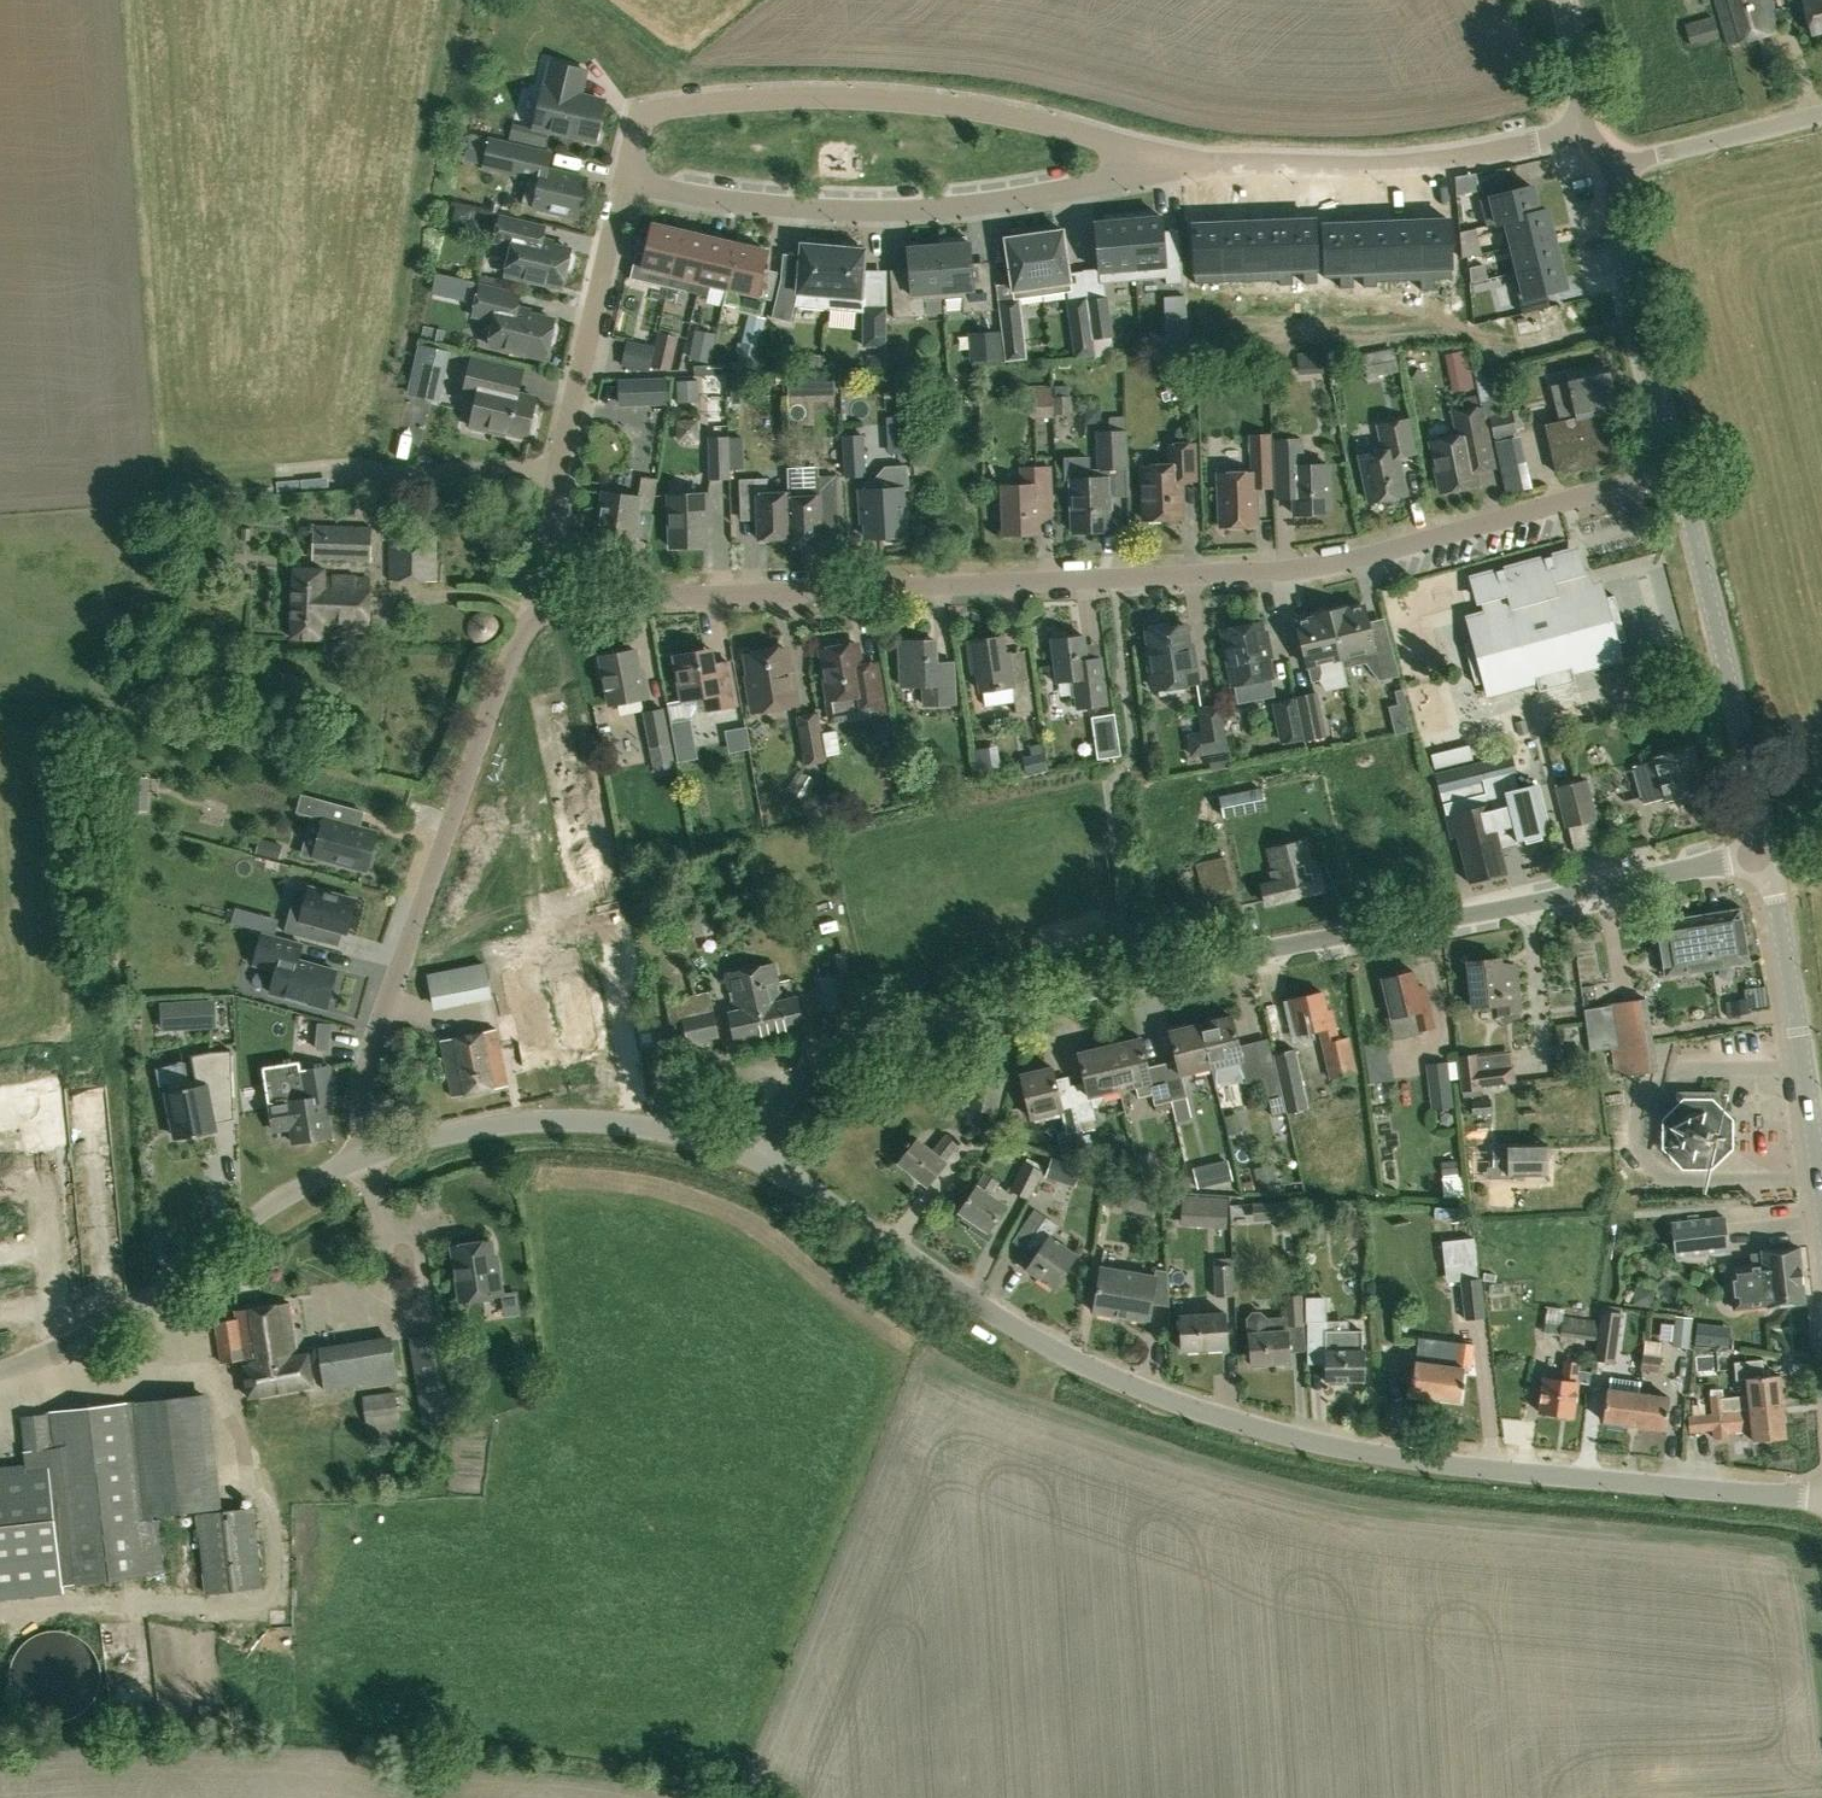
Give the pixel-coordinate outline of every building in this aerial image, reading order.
[(1781,30),(1772,0),(1715,0),(1728,45),(1781,30)] [(1815,32),(1821,30),(1821,0),(1806,0),(1815,32)] [(1685,25),(1690,44),(1718,36),(1713,17),(1685,25)] [(585,69),(551,62),(545,88),(543,87),(534,126),(585,137),(587,141),(594,143),(599,139),(601,133),(598,129),(605,101),(579,95),(585,69)] [(544,147),(547,132),(533,129),(530,143),(544,147)] [(483,166),(521,175),(528,177),(522,203),(538,207),(537,212),(558,217),(559,212),(578,216),(587,179),(547,169),(551,152),(490,138),(483,166)] [(1456,194),(1478,189),(1474,173),(1455,176),(1456,194)] [(1515,175),(1487,182),(1496,223),(1505,221),(1539,213),(1532,186),(1519,189),(1515,175)] [(1539,213),(1505,221),(1511,246),(1553,236),(1547,211),(1539,213)] [(1130,214),(1136,280),(1165,277),(1166,284),(1183,282),(1180,248),(1165,250),(1162,216),(1154,216),(1154,212),(1130,214)] [(1136,280),(1130,214),(1106,216),(1106,221),(1094,222),(1100,283),(1136,280)] [(562,287),(566,269),(569,270),(572,268),(575,256),(572,253),(570,252),(570,249),(541,242),(545,226),(500,215),(494,241),(512,245),(505,274),(562,287)] [(668,287),(671,275),(682,230),(652,224),(645,254),(637,252),(630,278),(668,287)] [(1033,228),(1043,295),(1071,290),(1062,230),(1056,231),(1055,225),(1033,228)] [(1315,226),(1289,227),(1291,274),(1317,273),(1315,226)] [(1420,227),(1422,275),(1452,274),(1450,226),(1420,227)] [(1243,228),(1245,276),(1268,275),(1266,227),(1243,228)] [(1268,275),(1291,274),(1289,227),(1266,227),(1268,275)] [(1397,228),(1398,276),(1422,275),(1420,227),(1397,228)] [(1043,295),(1033,228),(1011,231),(1011,237),(1005,238),(1014,299),(1043,295)] [(1220,229),(1222,277),(1245,276),(1243,228),(1220,229)] [(1398,276),(1397,228),(1373,229),(1375,277),(1398,276)] [(1460,232),(1461,241),(1477,238),(1474,228),(1460,232)] [(1222,277),(1220,229),(1193,230),(1195,278),(1222,277)] [(1350,230),(1352,277),(1375,277),(1373,229),(1350,230)] [(710,237),(682,230),(671,275),(688,279),(686,290),(697,293),(710,237)] [(1325,279),(1352,277),(1350,230),(1323,231),(1325,279)] [(938,244),(943,298),(962,297),(963,312),(993,310),(990,272),(972,273),(970,242),(967,242),(967,236),(940,238),(941,244),(938,244)] [(1553,236),(1511,246),(1517,271),(1559,261),(1553,236)] [(710,284),(727,288),(728,288),(738,244),(710,237),(697,293),(708,296),(710,284)] [(829,294),(833,245),(824,245),(824,240),(808,238),(808,243),(799,243),(799,245),(801,245),(798,281),(780,279),(771,318),(791,322),(798,292),(829,294)] [(860,297),(864,250),(867,250),(867,248),(858,248),(858,243),(843,241),(842,246),(833,245),(829,294),(860,297)] [(767,250),(738,244),(728,288),(727,288),(723,301),(738,304),(743,312),(762,317),(766,298),(756,296),(767,250)] [(910,278),(893,279),(895,317),(925,315),(924,300),(943,298),(938,244),(907,247),(910,278)] [(1559,261),(1517,271),(1523,297),(1518,298),(1521,313),(1549,306),(1545,293),(1566,288),(1559,261)] [(1470,268),(1473,281),(1487,278),(1483,264),(1470,268)] [(475,283),(437,274),(432,296),(470,304),(475,283)] [(554,319),(516,311),(520,293),(480,284),(473,315),(494,320),(489,344),(545,357),(549,343),(552,344),(555,341),(558,327),(556,324),(553,323),(554,319)] [(1165,297),(1167,336),(1187,335),(1185,296),(1165,297)] [(1087,303),(1092,338),(1112,335),(1106,297),(1087,300),(1087,303)] [(1020,312),(1018,298),(1014,299),(999,301),(1006,360),(1025,359),(1020,312)] [(1076,356),(1095,354),(1092,338),(1087,303),(1068,306),(1074,344),(1076,356)] [(863,345),(885,345),(885,306),(864,306),(863,345)] [(1392,330),(1377,331),(1378,341),(1392,340),(1392,330)] [(1363,341),(1378,341),(1377,331),(1363,331),(1363,341)] [(697,332),(691,357),(707,361),(713,336),(697,332)] [(1327,333),(1327,342),(1342,342),(1342,332),(1327,333)] [(970,335),(972,359),(1001,357),(999,333),(970,335)] [(1305,343),(1320,343),(1319,333),(1305,334),(1305,343)] [(658,334),(655,347),(650,367),(667,371),(674,338),(658,334)] [(1189,334),(1190,354),(1208,353),(1207,334),(1189,334)] [(1285,334),(1271,335),(1271,345),(1285,344),(1285,334)] [(1256,345),(1271,345),(1271,335),(1256,336),(1256,345)] [(1424,346),(1424,336),(1409,337),(1410,347),(1424,346)] [(1424,336),(1424,346),(1439,345),(1438,336),(1424,336)] [(623,365),(649,370),(655,347),(629,341),(623,365)] [(737,366),(753,370),(758,346),(743,342),(737,366)] [(1239,343),(1225,344),(1225,354),(1239,353),(1239,343)] [(419,345),(408,392),(433,398),(444,350),(419,345)] [(1470,368),(1467,352),(1444,356),(1448,373),(1470,368)] [(517,393),(523,369),(472,357),(463,392),(477,396),(470,426),(505,434),(505,431),(527,436),(528,434),(531,434),(534,433),(538,416),(536,413),(533,413),(536,398),(517,393)] [(1375,362),(1376,393),(1400,392),(1399,361),(1375,362)] [(724,374),(723,364),(709,365),(709,374),(724,374)] [(709,374),(709,365),(694,365),(695,375),(709,374)] [(1550,385),(1559,422),(1546,425),(1557,474),(1615,461),(1604,413),(1618,410),(1608,365),(1568,374),(1569,380),(1550,385)] [(746,376),(730,377),(731,402),(747,402),(746,376)] [(787,397),(809,396),(808,378),(787,379),(787,397)] [(621,404),(645,403),(644,381),(620,382),(621,404)] [(1032,387),(1034,418),(1053,417),(1052,386),(1032,387)] [(1482,407),(1480,395),(1463,398),(1466,411),(1482,407)] [(1432,442),(1442,492),(1478,485),(1470,447),(1489,443),(1482,407),(1466,411),(1453,413),(1458,437),(1432,442)] [(1489,416),(1493,437),(1517,431),(1512,411),(1489,416)] [(1384,450),(1360,454),(1370,503),(1387,500),(1390,502),(1399,500),(1401,497),(1406,496),(1398,457),(1415,454),(1408,420),(1380,425),(1384,450)] [(1128,468),(1126,432),(1104,432),(1105,450),(1099,451),(1100,469),(1128,468)] [(842,435),(844,478),(866,477),(864,434),(842,435)] [(1271,463),(1270,434),(1251,435),(1252,464),(1271,463)] [(729,478),(728,436),(709,437),(710,478),(729,478)] [(1293,479),(1295,514),(1331,512),(1329,464),(1304,465),(1303,438),(1273,440),(1274,480),(1293,479)] [(1181,479),(1195,479),(1194,443),(1169,444),(1170,465),(1142,466),(1144,519),(1183,518),(1181,479)] [(876,483),(877,489),(861,490),(862,514),(866,514),(868,539),(884,538),(886,541),(897,541),(899,537),(904,536),(903,520),(906,517),(905,508),(902,505),(902,489),(908,489),(906,465),(885,467),(886,479),(880,479),(876,483)] [(1050,467),(1021,469),(1022,485),(1003,486),(1006,535),(1038,533),(1037,504),(1052,504),(1050,467)] [(1257,525),(1255,472),(1219,473),(1221,526),(1257,525)] [(788,477),(789,497),(791,543),(822,541),(820,513),(837,512),(835,475),(788,477)] [(638,511),(652,513),(657,479),(642,476),(639,496),(603,490),(597,537),(633,543),(638,511)] [(1108,477),(1072,479),(1074,532),(1110,530),(1108,477)] [(790,543),(791,543),(789,497),(788,497),(787,492),(768,493),(767,478),(739,480),(741,512),(758,511),(759,539),(790,538),(790,543)] [(669,496),(671,548),(707,547),(706,517),(710,517),(709,494),(669,496)] [(311,561),(371,562),(372,526),(312,525),(311,561)] [(390,532),(388,580),(437,582),(438,534),(390,532)] [(1465,644),(1476,685),(1488,682),(1491,694),(1537,681),(1540,692),(1576,682),(1573,671),(1618,659),(1614,645),(1627,641),(1614,596),(1602,599),(1598,585),(1581,589),(1577,575),(1581,574),(1575,552),(1475,579),(1481,601),(1485,601),(1489,614),(1471,619),(1477,641),(1465,644)] [(322,630),(368,632),(370,579),(324,577),(324,570),(294,569),(292,637),(322,638),(322,630)] [(1608,576),(1610,587),(1638,581),(1636,570),(1608,576)] [(1373,636),(1365,605),(1346,610),(1345,607),(1330,611),(1341,658),(1344,667),(1365,662),(1379,681),(1400,676),(1389,632),(1373,636)] [(1320,663),(1341,658),(1330,611),(1315,614),(1316,617),(1297,622),(1307,666),(1308,666),(1312,682),(1321,680),(1323,672),(1320,663)] [(1150,666),(1153,668),(1157,690),(1200,683),(1195,655),(1191,656),(1186,625),(1169,628),(1168,622),(1148,625),(1149,631),(1147,631),(1151,652),(1148,656),(1150,666)] [(1265,642),(1261,622),(1223,630),(1234,685),(1272,677),(1268,658),(1273,657),(1270,641),(1265,642)] [(1097,657),(1086,659),(1083,636),(1052,640),(1058,681),(1075,679),(1079,707),(1104,704),(1097,657)] [(983,692),(985,706),(1014,702),(1016,713),(1033,710),(1028,674),(1014,676),(1010,652),(1003,653),(1001,637),(969,641),(974,673),(978,672),(981,692),(983,692)] [(900,641),(902,686),(924,685),(925,705),(955,704),(953,662),(936,663),(935,640),(900,641)] [(835,720),(884,712),(877,664),(860,667),(857,643),(822,649),(829,698),(827,698),(830,716),(835,720)] [(798,703),(794,679),(791,679),(786,647),(746,654),(756,711),(798,703)] [(648,698),(643,668),(638,669),(635,649),(601,656),(610,705),(648,698)] [(681,697),(681,700),(696,697),(698,706),(704,710),(736,704),(728,661),(714,664),(711,650),(674,656),(678,677),(673,682),(675,693),(681,697)] [(1325,736),(1316,693),(1296,697),(1305,740),(1325,736)] [(1280,741),(1301,737),(1294,699),(1273,703),(1280,741)] [(1227,749),(1220,706),(1200,709),(1205,735),(1190,738),(1193,755),(1227,749)] [(669,742),(663,709),(644,713),(650,746),(669,742)] [(798,718),(806,763),(825,760),(817,715),(798,718)] [(1118,755),(1113,717),(1094,719),(1100,758),(1118,755)] [(833,756),(845,754),(841,728),(829,729),(833,756)] [(889,730),(873,733),(875,749),(892,746),(889,730)] [(1438,753),(1443,770),(1480,760),(1475,743),(1438,753)] [(998,744),(984,745),(985,766),(999,765),(998,744)] [(1705,790),(1694,746),(1653,756),(1654,761),(1635,766),(1644,802),(1664,797),(1665,800),(1705,790)] [(1549,830),(1538,785),(1518,790),(1515,776),(1517,775),(1513,755),(1436,773),(1444,805),(1446,814),(1452,837),(1458,835),(1469,882),(1507,873),(1501,848),(1500,843),(1524,837),(1526,843),(1543,839),(1541,833),(1549,831),(1549,830)] [(1044,767),(1041,756),(1030,758),(1020,761),(1023,772),(1044,767)] [(1557,787),(1567,826),(1595,819),(1585,780),(1557,787)] [(1246,813),(1242,794),(1224,798),(1227,817),(1246,813)] [(129,810),(143,810),(144,798),(129,797),(129,810)] [(371,850),(376,831),(359,827),(352,825),(356,808),(317,797),(312,815),(323,819),(313,856),(366,870),(367,865),(371,866),(376,851),(371,850)] [(1273,870),(1270,871),(1272,881),(1263,884),(1268,904),(1324,891),(1319,869),(1315,870),(1312,859),(1309,859),(1305,841),(1268,850),(1273,870)] [(271,854),(280,857),(283,846),(274,844),(271,854)] [(1235,895),(1225,857),(1183,867),(1189,887),(1184,889),(1188,907),(1235,895)] [(303,906),(291,903),(284,931),(313,939),(317,925),(342,931),(346,933),(356,900),(309,887),(303,906)] [(246,926),(250,912),(236,908),(232,922),(246,926)] [(606,908),(567,916),(570,932),(581,930),(583,940),(611,935),(606,908)] [(1705,914),(1713,966),(1748,961),(1740,908),(1705,914)] [(1713,966),(1705,914),(1658,921),(1666,973),(1713,966)] [(702,920),(705,937),(719,934),(716,917),(702,920)] [(301,943),(263,932),(254,963),(276,969),(270,992),(326,1007),(336,970),(297,959),(301,943)] [(1468,962),(1473,1007),(1502,1004),(1503,1014),(1520,1012),(1516,976),(1502,978),(1500,958),(1468,962)] [(774,963),(725,973),(733,1011),(728,1012),(735,1041),(803,1026),(797,997),(782,1001),(774,963)] [(1557,966),(1558,1008),(1589,1007),(1587,965),(1557,966)] [(447,971),(427,975),(433,1004),(452,1000),(447,971)] [(1382,979),(1392,1017),(1415,1012),(1419,1030),(1435,1026),(1424,985),(1417,987),(1413,971),(1382,979)] [(841,1008),(834,973),(819,976),(826,1011),(841,1008)] [(1774,998),(1771,981),(1749,984),(1751,1001),(1774,998)] [(548,1040),(555,1071),(592,1063),(584,1027),(601,1023),(592,983),(563,989),(568,1009),(541,1014),(547,1041),(548,1040)] [(1355,1072),(1347,1037),(1338,1039),(1332,1009),(1326,1010),(1322,992),(1290,999),(1298,1034),(1319,1029),(1330,1078),(1355,1072)] [(709,993),(666,1003),(672,1029),(682,1027),(686,1045),(719,1038),(713,1010),(709,993)] [(1604,1004),(1611,1047),(1615,1076),(1656,1069),(1646,998),(1604,1004)] [(212,1002),(162,1005),(163,1028),(213,1025),(212,1002)] [(1233,1016),(1201,1024),(1211,1068),(1215,1085),(1245,1078),(1246,1083),(1264,1078),(1255,1041),(1240,1045),(1233,1016)] [(1211,1068),(1201,1024),(1168,1031),(1175,1061),(1162,1064),(1171,1101),(1187,1097),(1182,1075),(1211,1068)] [(453,1098),(508,1086),(495,1028),(440,1040),(453,1098)] [(639,1034),(641,1041),(648,1039),(647,1032),(639,1034)] [(1155,1105),(1171,1101),(1162,1064),(1149,1067),(1141,1038),(1109,1045),(1119,1090),(1136,1086),(1139,1098),(1152,1094),(1155,1105)] [(1393,1040),(1373,1041),(1374,1077),(1395,1076),(1393,1040)] [(1084,1082),(1071,1085),(1069,1086),(1078,1124),(1079,1124),(1080,1132),(1096,1128),(1089,1097),(1119,1090),(1109,1045),(1077,1053),(1084,1082)] [(1288,1112),(1308,1108),(1295,1049),(1275,1054),(1288,1112)] [(167,1103),(171,1121),(175,1120),(179,1136),(177,1136),(177,1138),(214,1131),(213,1129),(212,1130),(208,1113),(217,1111),(234,1110),(231,1050),(211,1051),(190,1055),(195,1078),(168,1083),(172,1102),(167,1103)] [(1476,1056),(1457,1058),(1458,1059),(1460,1079),(1461,1092),(1481,1090),(1480,1087),(1514,1083),(1512,1066),(1478,1070),(1476,1056)] [(1447,1061),(1425,1064),(1431,1110),(1453,1107),(1450,1080),(1460,1079),(1458,1059),(1447,1061)] [(293,1142),(294,1142),(329,1138),(324,1101),(335,1100),(330,1067),(296,1072),(295,1063),(264,1067),(273,1129),(291,1126),(293,1142)] [(1069,1086),(1071,1085),(1069,1076),(1056,1079),(1054,1067),(1020,1075),(1030,1119),(1061,1112),(1067,1135),(1080,1132),(1079,1124),(1078,1124),(1069,1086)] [(1005,1079),(976,1072),(968,1106),(996,1113),(1005,1079)] [(9,1104),(38,1095),(32,1076),(4,1085),(9,1104)] [(89,1091),(93,1124),(118,1121),(113,1088),(89,1091)] [(1712,1098),(1683,1098),(1661,1118),(1661,1148),(1682,1170),(1711,1170),(1733,1149),(1733,1119),(1712,1098)] [(1473,1116),(1490,1114),(1491,1114),(1490,1101),(1471,1103),(1473,1116)] [(48,1131),(77,1129),(76,1114),(47,1116),(48,1131)] [(932,1150),(918,1138),(897,1163),(926,1188),(947,1162),(946,1161),(959,1145),(945,1134),(932,1150)] [(1508,1144),(1508,1148),(1494,1149),(1494,1164),(1509,1164),(1509,1176),(1546,1176),(1545,1144),(1508,1144)] [(1082,1165),(1052,1156),(1045,1177),(1075,1187),(1082,1165)] [(1473,1166),(1477,1166),(1490,1166),(1490,1156),(1473,1156),(1473,1166)] [(1024,1162),(1010,1190),(1028,1199),(1043,1171),(1024,1162)] [(1198,1189),(1213,1185),(1208,1164),(1193,1167),(1198,1189)] [(999,1183),(985,1173),(958,1213),(973,1223),(971,1226),(990,1239),(996,1231),(991,1228),(1007,1204),(992,1194),(999,1183)] [(1132,1184),(1125,1205),(1152,1213),(1159,1193),(1132,1184)] [(1203,1196),(1201,1226),(1225,1228),(1227,1198),(1203,1196)] [(1281,1204),(1253,1206),(1254,1225),(1282,1223),(1281,1204)] [(1040,1224),(1045,1217),(1033,1209),(1028,1216),(1040,1224)] [(1058,1225),(1045,1217),(1023,1250),(1034,1257),(1026,1269),(1055,1288),(1077,1253),(1051,1236),(1058,1225)] [(1676,1257),(1728,1250),(1724,1217),(1672,1223),(1676,1257)] [(490,1241),(453,1247),(461,1302),(502,1295),(497,1261),(493,1261),(490,1241)] [(1259,1246),(1261,1261),(1281,1259),(1280,1244),(1259,1246)] [(1750,1253),(1751,1264),(1728,1266),(1733,1309),(1804,1301),(1798,1248),(1750,1253)] [(1234,1296),(1233,1264),(1213,1265),(1215,1297),(1234,1296)] [(1149,1321),(1152,1303),(1169,1306),(1168,1271),(1157,1269),(1156,1277),(1101,1268),(1094,1312),(1149,1321)] [(1459,1280),(1463,1320),(1484,1318),(1480,1278),(1459,1280)] [(1287,1326),(1304,1325),(1301,1295),(1284,1297),(1287,1326)] [(1305,1321),(1326,1321),(1326,1297),(1326,1296),(1305,1296),(1305,1321)] [(236,1311),(237,1319),(215,1323),(221,1363),(243,1360),(249,1397),(313,1386),(308,1353),(297,1355),(289,1303),(236,1311)] [(1613,1362),(1620,1314),(1601,1311),(1594,1359),(1613,1362)] [(1227,1348),(1225,1313),(1180,1315),(1182,1350),(1227,1348)] [(1267,1332),(1266,1318),(1260,1313),(1252,1314),(1248,1319),(1252,1366),(1290,1362),(1288,1331),(1267,1332)] [(1676,1317),(1673,1345),(1688,1346),(1691,1318),(1676,1317)] [(1363,1350),(1363,1331),(1326,1331),(1326,1321),(1305,1321),(1305,1322),(1307,1322),(1307,1364),(1324,1364),(1324,1381),(1328,1381),(1328,1384),(1344,1384),(1344,1381),(1363,1381),(1363,1350)] [(1697,1323),(1694,1342),(1710,1344),(1712,1325),(1697,1323)] [(450,1333),(410,1339),(423,1423),(463,1417),(450,1333)] [(392,1338),(319,1350),(325,1386),(398,1375),(392,1338)] [(1453,1366),(1415,1361),(1410,1395),(1460,1402),(1465,1367),(1471,1368),(1474,1344),(1456,1342),(1453,1366)] [(1644,1354),(1641,1370),(1658,1373),(1660,1356),(1644,1354)] [(1574,1417),(1578,1381),(1577,1381),(1580,1361),(1563,1359),(1561,1379),(1545,1377),(1540,1412),(1574,1417)] [(1726,1412),(1750,1410),(1783,1406),(1779,1375),(1764,1377),(1762,1360),(1733,1363),(1735,1380),(1747,1378),(1748,1396),(1725,1399),(1726,1412)] [(1634,1425),(1638,1394),(1640,1382),(1610,1378),(1608,1390),(1607,1390),(1603,1421),(1634,1425)] [(361,1396),(366,1424),(398,1419),(394,1391),(361,1396)] [(1669,1398),(1638,1394),(1634,1425),(1665,1429),(1669,1398)] [(65,1585),(164,1574),(158,1519),(153,1520),(152,1516),(215,1509),(202,1395),(45,1413),(45,1414),(21,1417),(28,1469),(0,1472),(0,1597),(65,1588),(65,1585)] [(1712,1414),(1726,1412),(1725,1399),(1724,1395),(1710,1396),(1712,1414)] [(1750,1410),(1726,1412),(1712,1414),(1712,1415),(1688,1417),(1690,1432),(1713,1430),(1714,1439),(1729,1437),(1728,1431),(1752,1429),(1753,1441),(1786,1438),(1783,1406),(1750,1410)] [(252,1509),(197,1515),(206,1594),(261,1588),(252,1509)] [(11,1667),(11,1681),(14,1693),(22,1704),(32,1713),(44,1718),(57,1720),(70,1717),(82,1711),(91,1701),(98,1690),(100,1677),(99,1670),(99,1663),(93,1651),(85,1641),(73,1633),(60,1630),(47,1631),(34,1635),(23,1643),(15,1654),(11,1667)]
